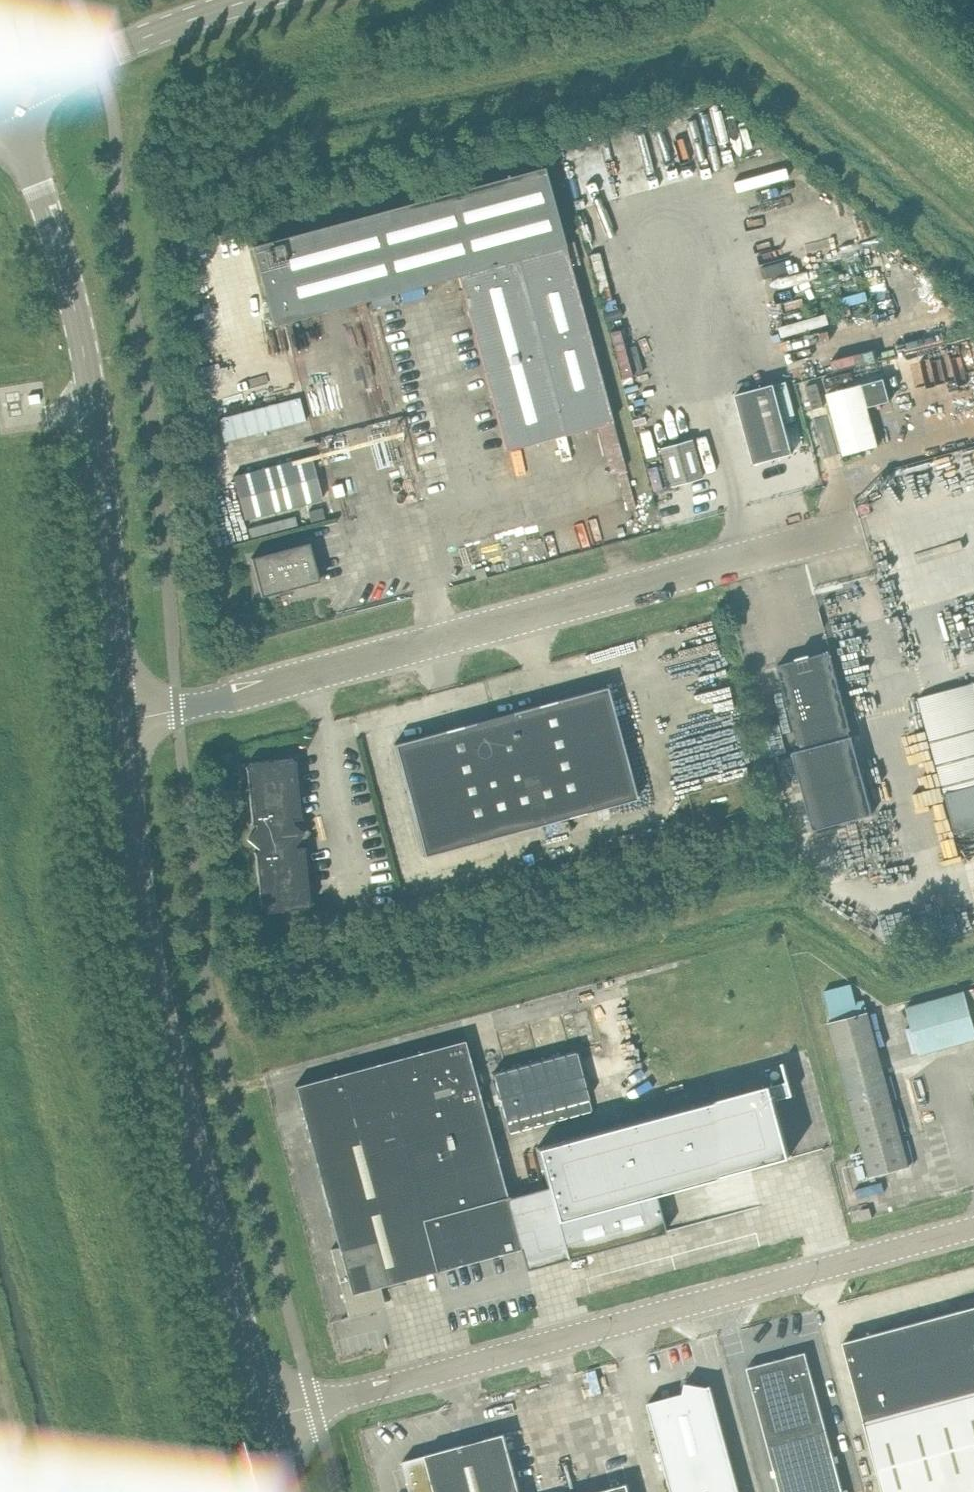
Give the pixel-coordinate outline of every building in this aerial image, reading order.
[(543,166),(252,245),(274,324),(370,298),(373,308),(392,303),(390,293),(458,274),(506,450),(565,434),(612,422),(564,246),(548,186),(543,166)] [(860,299),(885,293),(882,283),(858,288),(860,299)] [(852,366),(894,354),(891,342),(849,354),(852,366)] [(861,384),(867,406),(890,401),(884,378),(861,384)] [(786,380),(775,383),(783,417),(795,414),(786,380)] [(754,464),(793,453),(787,434),(774,384),(735,394),(754,464)] [(844,455),(878,446),(867,406),(861,384),(827,393),(844,455)] [(218,418),(224,441),(306,420),(300,397),(218,418)] [(635,415),(615,418),(623,467),(634,465),(639,503),(649,502),(635,415)] [(671,486),(702,478),(696,458),(691,439),(660,448),(665,467),(671,486)] [(311,454),(233,475),(245,519),(322,499),(311,454)] [(261,596),(319,581),(308,542),(250,558),(261,596)] [(476,580),(486,577),(483,567),(473,569),(476,580)] [(835,671),(829,652),(810,657),(809,654),(796,658),(797,660),(777,666),(798,744),(800,743),(802,749),(792,751),(813,829),(872,813),(835,671)] [(703,681),(682,686),(691,722),(712,717),(703,681)] [(946,793),(973,785),(973,683),(920,698),(946,793)] [(425,856),(636,798),(606,687),(394,744),(425,856)] [(223,764),(233,761),(230,751),(220,754),(223,764)] [(295,761),(291,758),(291,757),(248,762),(249,763),(246,766),(245,766),(245,768),(246,768),(252,822),(251,822),(251,824),(255,823),(256,827),(247,838),(258,847),(258,851),(254,852),(254,854),(255,854),(261,907),(260,908),(260,910),(261,910),(264,912),(264,913),(307,909),(307,908),(310,904),(310,902),(309,902),(304,849),(305,848),(304,846),(295,847),(294,843),(303,832),(292,824),(292,820),(302,819),(301,816),(300,817),(295,763),(296,763),(295,761)] [(946,793),(957,833),(973,829),(973,785),(946,793)] [(550,854),(572,849),(570,840),(548,845),(550,854)] [(965,992),(965,990),(906,1007),(919,1054),(973,1039),(973,989),(965,992)] [(870,1177),(909,1166),(868,1011),(829,1022),(870,1177)] [(437,1273),(436,1271),(521,1248),(507,1197),(464,1040),(294,1085),(338,1247),(330,1249),(349,1317),(375,1310),(374,1306),(378,1298),(383,1297),(380,1286),(435,1271),(436,1273),(437,1273)] [(576,1051),(493,1073),(505,1121),(509,1133),(592,1110),(589,1099),(576,1051)] [(771,1084),(537,1147),(547,1186),(561,1237),(566,1258),(565,1258),(566,1259),(665,1232),(655,1192),(790,1156),(771,1084)] [(870,1190),(900,1184),(898,1174),(869,1180),(870,1190)] [(862,1220),(872,1218),(869,1207),(860,1210),(862,1220)] [(868,1335),(869,1339),(860,1342),(843,1342),(848,1361),(864,1421),(884,1491),(973,1491),(973,1306),(868,1335)] [(747,1367),(749,1374),(752,1387),(768,1445),(774,1468),(780,1491),(843,1491),(832,1453),(826,1430),(810,1371),(805,1352),(756,1365),(747,1367)] [(653,1422),(671,1491),(738,1491),(716,1405),(710,1385),(706,1386),(685,1383),(683,1393),(648,1402),(653,1422)] [(510,1452),(504,1433),(403,1461),(411,1491),(520,1491),(510,1452)] [(628,1482),(591,1491),(631,1491),(628,1482)]
